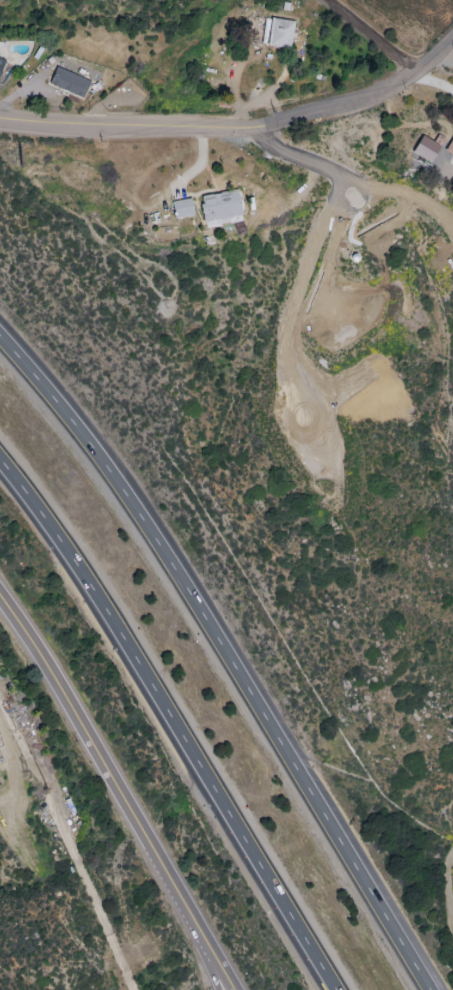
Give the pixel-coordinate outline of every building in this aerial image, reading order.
[(291,48),(293,20),(267,19),(266,46),(291,48)] [(82,98),(89,81),(55,67),(48,84),(82,98)] [(430,163),(440,145),(421,135),(412,153),(430,163)] [(444,152),(452,157),(452,135),(444,152)] [(240,216),(238,191),(200,195),(203,227),(230,224),(229,217),(240,216)] [(172,202),(175,218),(193,215),(191,198),(172,202)]
